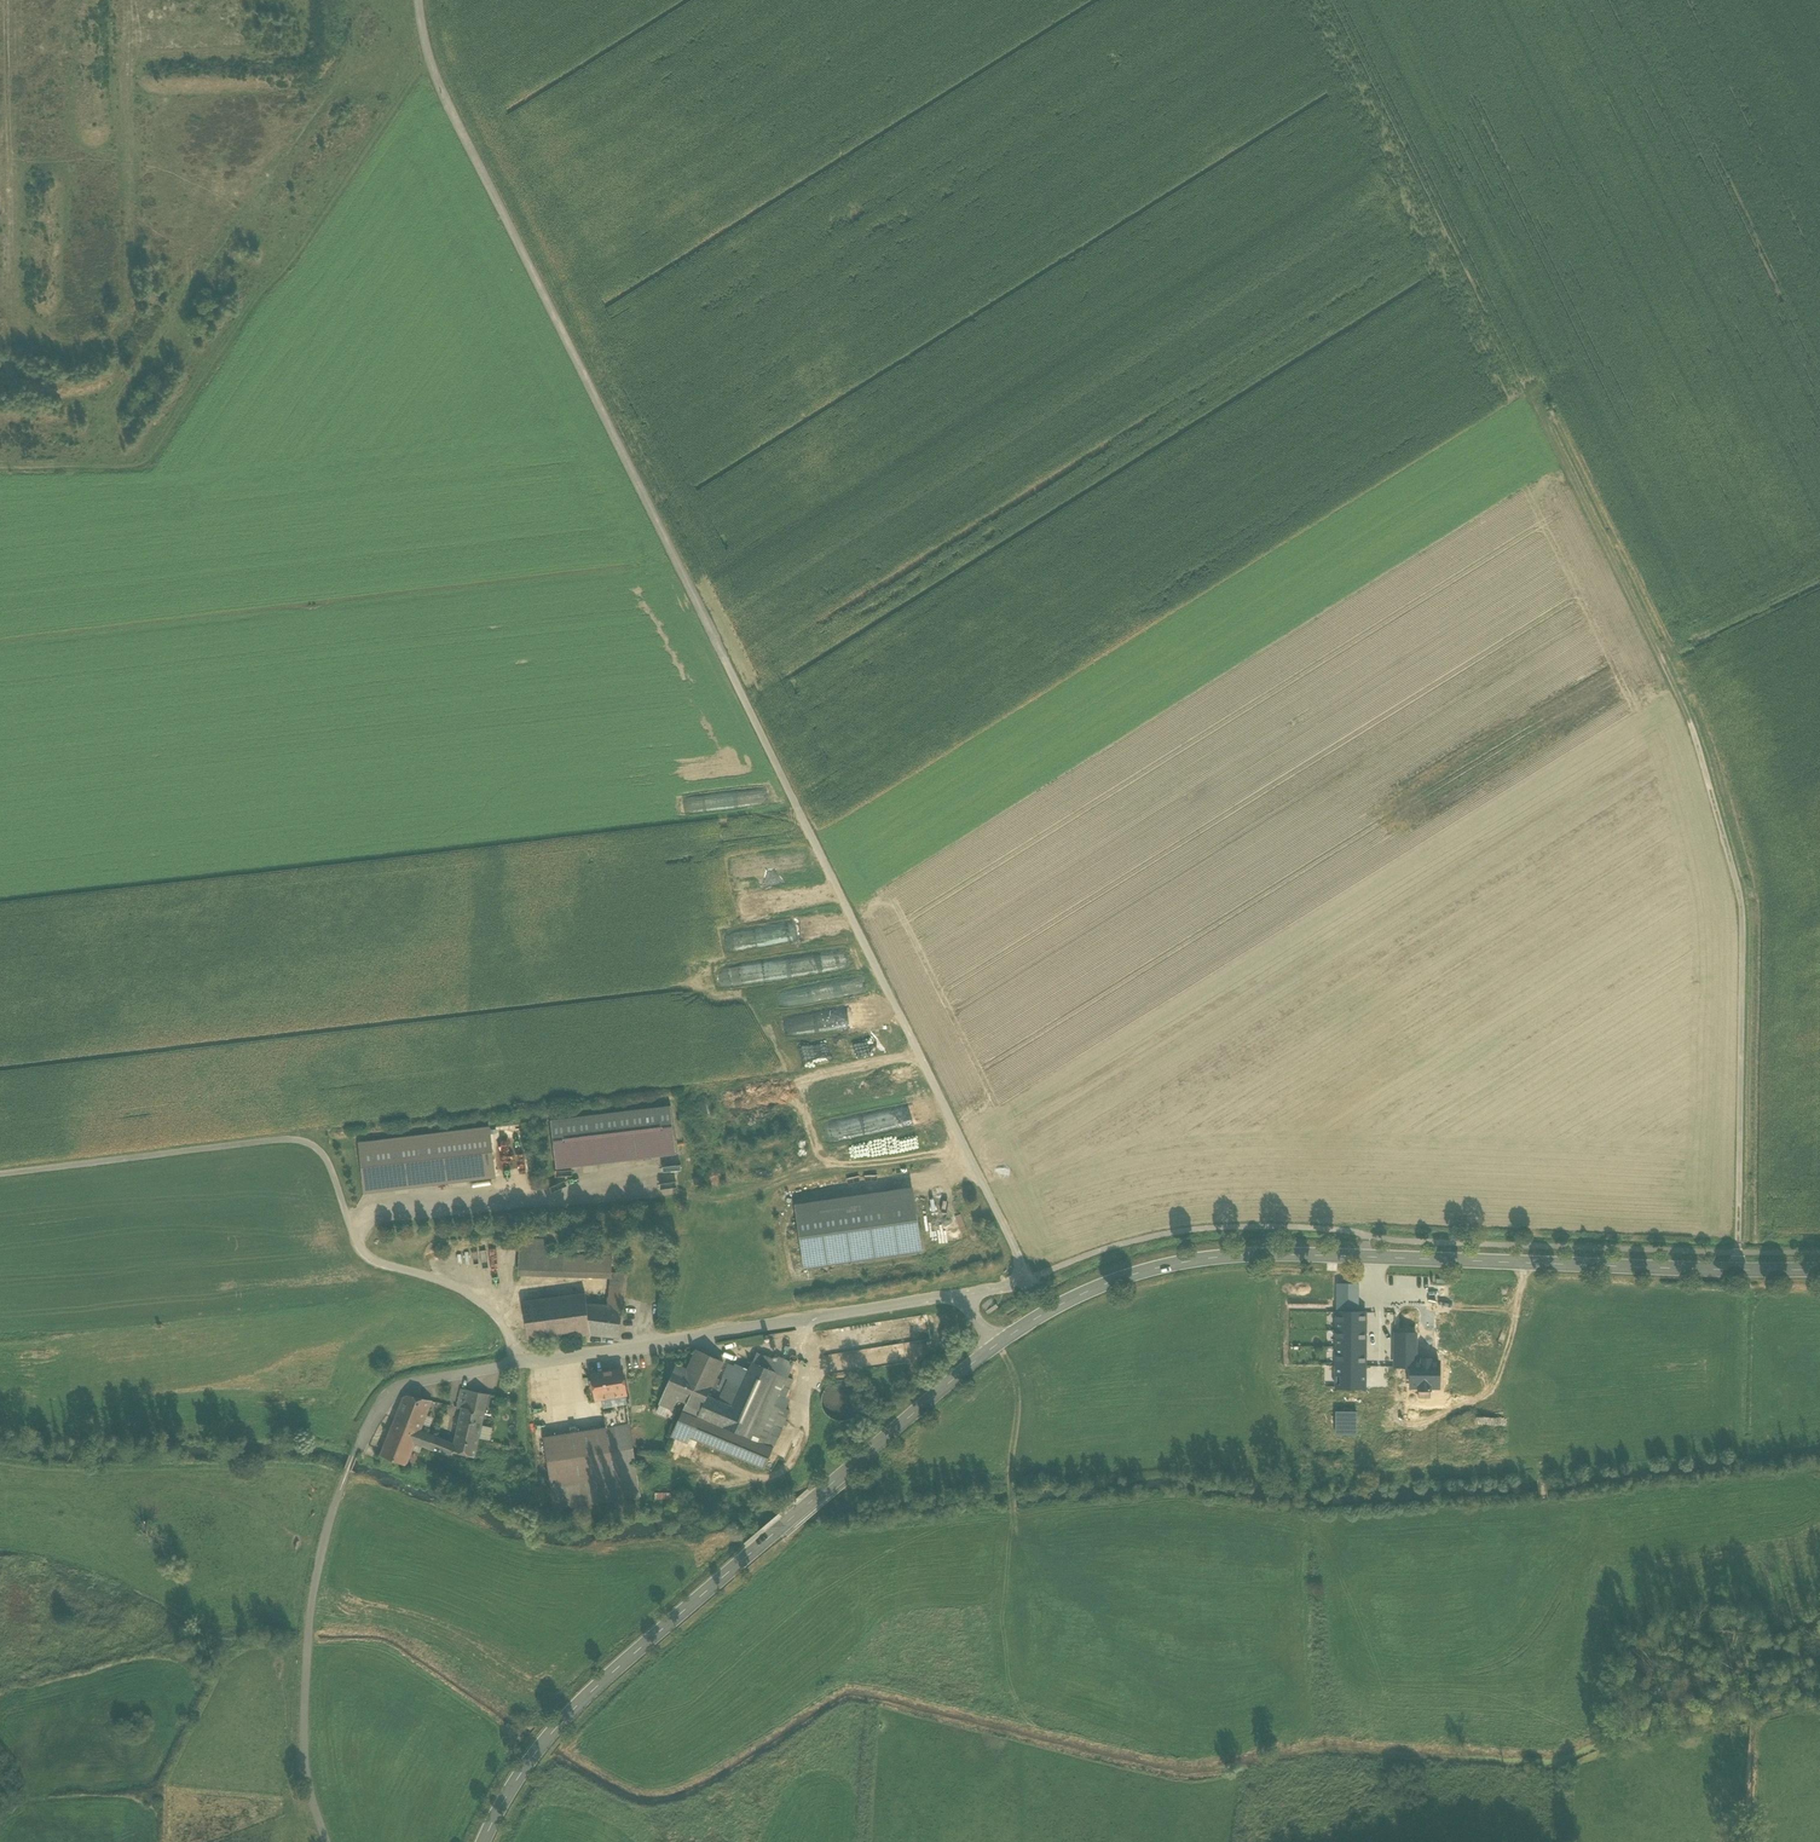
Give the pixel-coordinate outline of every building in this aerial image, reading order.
[(771,856),(748,857),(749,879),(772,878),(771,856)] [(799,910),(799,898),(789,898),(782,897),(781,910),(799,910)] [(671,1106),(551,1120),(557,1169),(677,1154),(671,1106)] [(908,1108),(900,1108),(901,1125),(908,1125),(908,1108)] [(490,1128),(360,1143),(366,1192),(496,1176),(490,1128)] [(797,1218),(915,1201),(913,1187),(795,1205),(797,1218)] [(915,1201),(797,1218),(804,1266),(923,1249),(915,1201)] [(519,1238),(519,1270),(611,1273),(611,1263),(612,1263),(612,1255),(550,1254),(551,1239),(519,1238)] [(610,1279),(611,1273),(519,1270),(518,1276),(610,1279)] [(619,1338),(628,1273),(611,1273),(610,1279),(609,1290),(609,1297),(608,1297),(608,1306),(587,1305),(590,1328),(588,1335),(619,1338)] [(1337,1284),(1337,1312),(1357,1312),(1358,1284),(1337,1284)] [(529,1343),(588,1335),(590,1328),(587,1305),(585,1293),(523,1301),(529,1343)] [(1336,1312),(1336,1365),(1363,1365),(1365,1365),(1366,1325),(1366,1312),(1357,1312),(1337,1312),(1336,1312)] [(1416,1313),(1395,1312),(1395,1360),(1404,1360),(1403,1373),(1362,1372),(1362,1388),(1402,1389),(1400,1406),(1432,1407),(1434,1393),(1421,1391),(1425,1362),(1416,1361),(1416,1313)] [(903,1315),(904,1340),(927,1339),(926,1314),(903,1315)] [(737,1340),(738,1348),(762,1344),(766,1335),(737,1340)] [(682,1412),(697,1419),(698,1416),(764,1443),(773,1423),(733,1406),(719,1400),(708,1396),(723,1362),(697,1350),(687,1370),(699,1375),(687,1402),(682,1412)] [(789,1366),(757,1353),(749,1370),(733,1406),(773,1423),(776,1415),(769,1412),(785,1376),(789,1366)] [(1439,1364),(1425,1362),(1421,1391),(1434,1393),(1439,1364)] [(735,1364),(719,1400),(733,1406),(749,1370),(735,1364)] [(1336,1388),(1362,1388),(1362,1372),(1363,1365),(1336,1365),(1336,1388)] [(674,1409),(678,1399),(687,1402),(699,1375),(687,1370),(677,1366),(660,1403),(674,1409)] [(618,1409),(627,1407),(621,1374),(589,1379),(592,1398),(601,1396),(604,1411),(618,1409)] [(793,1379),(785,1376),(769,1412),(776,1415),(773,1423),(764,1443),(698,1416),(697,1419),(698,1419),(690,1437),(691,1437),(765,1468),(774,1448),(773,1447),(789,1410),(781,1406),(793,1379)] [(458,1406),(462,1407),(485,1412),(489,1395),(462,1389),(458,1406)] [(406,1466),(415,1443),(421,1431),(432,1401),(408,1396),(404,1398),(380,1456),(406,1466)] [(670,1417),(674,1409),(660,1403),(656,1412),(670,1417)] [(452,1452),(453,1452),(475,1457),(485,1412),(462,1407),(454,1443),(452,1452)] [(618,1409),(604,1411),(606,1428),(621,1425),(618,1409)] [(697,1419),(682,1412),(671,1435),(688,1442),(691,1437),(690,1437),(698,1419),(697,1419)] [(1346,1427),(1346,1412),(1336,1412),(1336,1427),(1346,1427)] [(621,1425),(606,1428),(553,1436),(552,1431),(543,1432),(551,1486),(555,1509),(641,1496),(637,1472),(630,1424),(621,1425)] [(415,1443),(452,1457),(453,1452),(452,1452),(454,1443),(421,1431),(415,1443)]
